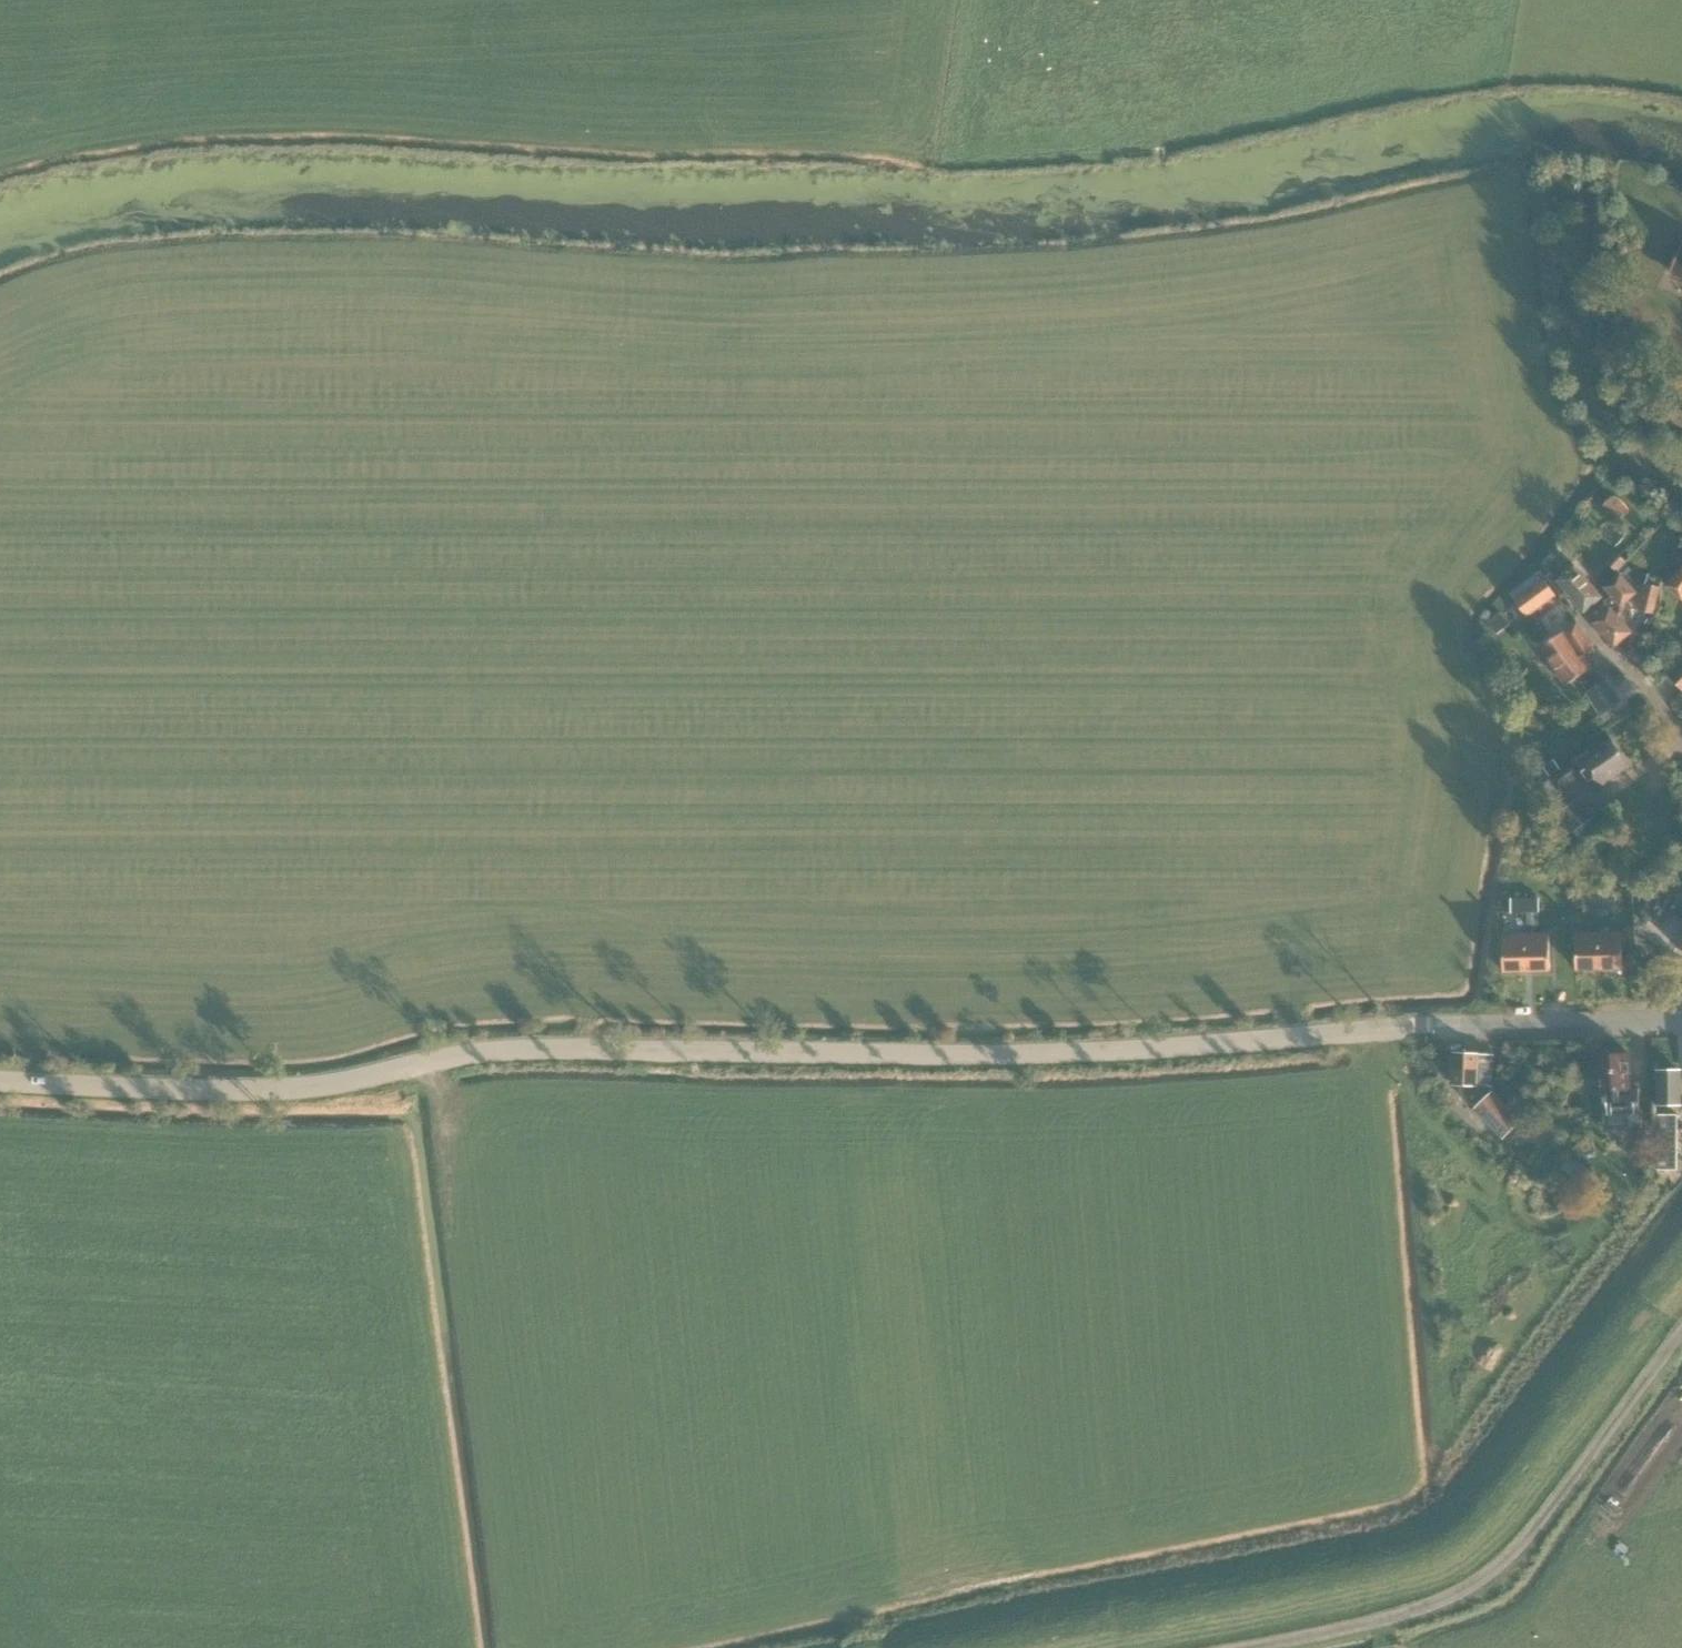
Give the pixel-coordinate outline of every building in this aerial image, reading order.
[(1609,505),(1624,517),(1633,506),(1618,494),(1609,505)] [(1681,553),(1681,546),(1680,544),(1670,557),(1676,561),(1681,553)] [(1585,612),(1603,596),(1575,565),(1558,580),(1585,612)] [(1666,585),(1681,598),(1681,566),(1666,585)] [(1632,631),(1618,615),(1620,606),(1637,592),(1621,572),(1605,586),(1611,594),(1588,615),(1614,646),(1632,631)] [(1527,615),(1556,594),(1544,579),(1516,600),(1527,615)] [(1645,583),(1639,609),(1654,613),(1661,587),(1645,583)] [(1511,624),(1501,610),(1487,619),(1497,633),(1511,624)] [(1584,654),(1594,647),(1577,622),(1541,646),(1567,684),(1593,667),(1584,654)] [(1664,671),(1681,688),(1681,651),(1664,671)] [(1605,679),(1586,691),(1601,714),(1620,701),(1605,679)] [(1594,790),(1631,764),(1612,737),(1591,752),(1589,749),(1561,769),(1554,757),(1543,765),(1559,789),(1582,773),(1594,790)] [(1599,829),(1592,818),(1594,816),(1580,796),(1551,816),(1573,847),(1599,829)] [(1664,891),(1657,904),(1670,910),(1676,898),(1664,891)] [(1512,911),(1526,911),(1525,897),(1512,897),(1512,911)] [(1539,897),(1525,897),(1526,911),(1539,911),(1539,897)] [(1664,923),(1670,910),(1657,904),(1648,899),(1641,912),(1645,914),(1642,921),(1646,923),(1650,916),(1651,916),(1664,923)] [(1577,968),(1623,967),(1622,930),(1576,932),(1577,968)] [(1549,932),(1526,933),(1527,970),(1550,969),(1549,932)] [(1504,970),(1527,970),(1526,933),(1503,933),(1504,970)] [(1628,1052),(1612,1052),(1610,1050),(1602,1051),(1601,1053),(1596,1053),(1598,1090),(1606,1090),(1607,1113),(1628,1112),(1629,1128),(1640,1127),(1639,1111),(1640,1111),(1639,1089),(1630,1089),(1628,1052)] [(1453,1083),(1477,1105),(1475,1107),(1502,1136),(1519,1121),(1491,1091),(1494,1053),(1477,1053),(1454,1052),(1453,1083)] [(1656,1068),(1656,1104),(1679,1104),(1679,1068),(1656,1068)] [(1677,1168),(1678,1114),(1658,1114),(1658,1168),(1677,1168)] [(1681,1433),(1681,1396),(1610,1505),(1627,1516),(1681,1433)]
